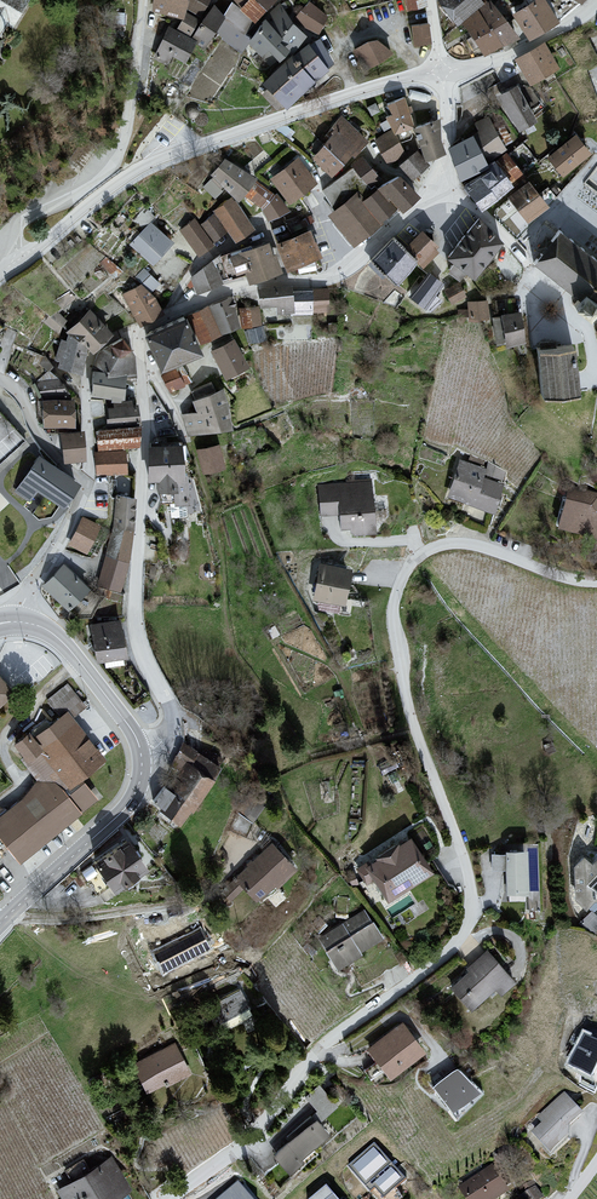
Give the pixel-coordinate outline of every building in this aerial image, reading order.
[(23,34),(38,0),(0,0),(0,24),(23,34)] [(154,10),(183,17),(187,0),(155,0),(154,10)] [(187,8),(201,16),(210,0),(191,0),(187,8)] [(243,8),(241,10),(233,4),(224,18),(214,7),(193,39),(205,47),(215,31),(240,50),(248,38),(243,35),(254,21),(275,0),(235,0),(243,8)] [(408,10),(426,6),(425,0),(406,0),(408,10)] [(458,24),(462,21),(485,56),(518,39),(490,3),(485,7),(480,0),(440,0),(458,24)] [(518,13),(532,37),(562,19),(551,0),(539,0),(518,13)] [(310,4),(296,20),(318,33),(326,17),(310,4)] [(267,20),(250,43),(263,55),(265,53),(274,62),(276,59),(280,62),(290,50),(293,53),(305,38),(291,25),(280,6),(267,20)] [(198,21),(187,15),(179,29),(190,35),(198,21)] [(430,43),(428,25),(412,27),(415,45),(430,43)] [(169,29),(155,56),(168,63),(172,55),(185,62),(195,42),(169,29)] [(293,57),(265,84),(287,107),(314,81),(327,71),(333,65),(320,40),(310,47),(308,45),(293,57)] [(368,44),(356,51),(366,70),(390,54),(378,43),(368,44)] [(544,46),(517,61),(530,84),(557,68),(544,46)] [(531,104),(538,100),(524,81),(517,86),(531,104)] [(517,88),(500,98),(520,132),(537,122),(517,88)] [(394,116),(388,119),(394,131),(377,141),(383,153),(389,163),(405,154),(399,144),(411,139),(412,135),(409,130),(414,128),(404,100),(390,106),(394,116)] [(363,141),(338,118),(307,153),(332,175),(363,141)] [(451,150),(461,178),(484,166),(504,150),(488,119),(477,124),(481,133),(451,150)] [(433,124),(416,130),(427,160),(443,154),(433,124)] [(576,138),(550,159),(563,175),(589,154),(576,138)] [(428,166),(417,153),(402,166),(412,179),(428,166)] [(490,171),(466,187),(482,209),(498,198),(512,186),(510,184),(523,173),(507,156),(490,171)] [(337,212),(331,217),(355,245),(398,207),(402,211),(417,197),(398,177),(378,191),(373,186),(381,180),(362,158),(352,166),(354,169),(324,191),(337,212)] [(245,201),(260,224),(282,210),(266,184),(227,159),(213,180),(245,201)] [(295,161),(269,181),(288,205),(314,185),(295,161)] [(529,183),(510,198),(528,220),(555,198),(548,189),(539,196),(529,183)] [(220,198),(174,234),(196,261),(242,225),(220,198)] [(206,264),(185,289),(191,299),(282,283),(330,260),(308,215),(206,264)] [(141,217),(120,241),(147,265),(168,241),(141,217)] [(411,220),(365,264),(391,291),(437,246),(411,220)] [(501,244),(479,221),(449,258),(456,263),(449,273),(460,281),(467,272),(475,279),(501,244)] [(561,235),(537,265),(585,303),(579,310),(592,320),(596,313),(596,264),(561,235)] [(152,289),(160,281),(149,270),(141,279),(152,289)] [(443,284),(429,275),(412,298),(431,311),(442,301),(435,295),(443,284)] [(134,284),(109,299),(126,328),(152,313),(134,284)] [(465,296),(459,285),(446,292),(452,303),(465,296)] [(290,288),(261,292),(262,307),(278,306),(279,314),(292,313),(292,315),(313,314),(312,312),(328,312),(328,290),(291,291),(290,288)] [(231,299),(189,318),(201,344),(240,327),(231,299)] [(488,302),(469,304),(470,320),(489,319),(488,302)] [(258,308),(241,310),(243,327),(260,325),(258,308)] [(111,335),(91,313),(69,333),(71,336),(69,344),(63,342),(58,360),(62,361),(61,368),(81,372),(88,347),(94,353),(111,335)] [(520,315),(503,317),(503,319),(494,320),(498,345),(507,343),(508,346),(525,343),(520,315)] [(184,319),(146,336),(162,371),(200,354),(184,319)] [(265,340),(261,328),(248,331),(251,343),(265,340)] [(94,368),(94,396),(123,399),(125,376),(134,375),(133,357),(121,340),(100,354),(94,368)] [(234,342),(213,353),(227,379),(248,368),(234,342)] [(574,353),(541,356),(544,396),(577,393),(574,353)] [(182,369),(165,376),(171,390),(188,382),(182,369)] [(39,378),(41,399),(64,396),(62,375),(39,378)] [(198,415),(184,416),(189,434),(231,429),(228,408),(222,393),(195,403),(198,415)] [(111,419),(107,420),(108,431),(97,432),(99,450),(128,446),(139,445),(140,427),(137,407),(133,408),(132,402),(114,404),(114,409),(109,409),(111,419)] [(74,403),(45,404),(45,427),(74,427),(74,403)] [(82,434),(63,436),(66,463),(85,460),(82,434)] [(183,447),(149,449),(151,482),(158,481),(160,504),(170,503),(171,518),(186,517),(185,505),(190,505),(188,481),(185,481),(183,447)] [(219,448),(200,453),(205,473),(224,468),(219,448)] [(125,453),(97,454),(98,474),(126,473),(125,453)] [(39,456),(15,491),(30,502),(39,490),(65,509),(82,486),(39,456)] [(484,470),(463,462),(449,497),(464,502),(459,516),(486,526),(501,487),(481,479),(484,470)] [(371,482),(320,486),(322,516),(342,514),(342,529),(353,528),(354,534),(374,533),(371,482)] [(571,488),(561,527),(596,536),(596,495),(571,488)] [(136,501),(118,497),(114,525),(134,529),(136,501)] [(99,527),(84,519),(71,544),(87,552),(99,527)] [(114,527),(100,585),(120,592),(128,562),(133,530),(114,527)] [(351,572),(322,566),(316,599),(344,605),(351,572)] [(65,567),(45,587),(69,610),(88,591),(65,567)] [(120,623),(93,627),(98,662),(126,658),(120,623)] [(12,694),(0,681),(0,704),(12,694)] [(13,748),(42,784),(0,816),(0,838),(21,864),(104,799),(88,778),(109,762),(74,718),(87,708),(68,683),(47,700),(57,713),(13,748)] [(164,789),(154,801),(163,808),(161,811),(180,824),(190,810),(193,811),(214,782),(212,780),(220,769),(184,745),(174,766),(182,771),(168,791),(164,789)] [(276,832),(242,872),(275,900),(309,861),(276,832)] [(140,838),(95,874),(115,900),(160,864),(140,838)] [(411,841),(368,869),(389,901),(432,873),(411,841)] [(564,892),(596,914),(596,846),(596,845),(564,892)] [(527,854),(508,854),(508,857),(494,857),(494,870),(508,870),(508,895),(528,894),(527,854)] [(364,912),(321,939),(340,969),(360,955),(359,953),(381,939),(364,912)] [(209,948),(201,933),(157,956),(165,971),(209,948)] [(472,972),(453,989),(472,1010),(497,988),(502,994),(515,983),(487,953),(470,969),(472,972)] [(250,1014),(239,994),(213,1007),(224,1028),(250,1014)] [(403,1027),(371,1051),(392,1078),(424,1053),(403,1027)] [(175,1046),(134,1066),(148,1092),(188,1072),(175,1046)] [(457,1072),(435,1088),(454,1111),(478,1094),(457,1072)] [(317,1110),(286,1137),(291,1144),(277,1156),(291,1173),(302,1163),(300,1161),(328,1136),(318,1124),(338,1108),(320,1087),(307,1098),(317,1110)] [(544,1121),(533,1131),(549,1149),(566,1133),(566,1123),(580,1111),(564,1094),(539,1116),(544,1121)] [(349,1165),(381,1198),(390,1198),(411,1179),(375,1141),(349,1165)] [(60,1190),(65,1198),(118,1198),(131,1191),(112,1160),(60,1190)] [(492,1167),(461,1187),(469,1198),(491,1198),(506,1189),(492,1167)] [(238,1184),(220,1198),(252,1198),(238,1184)] [(319,1198),(342,1198),(333,1188),(319,1198)]
